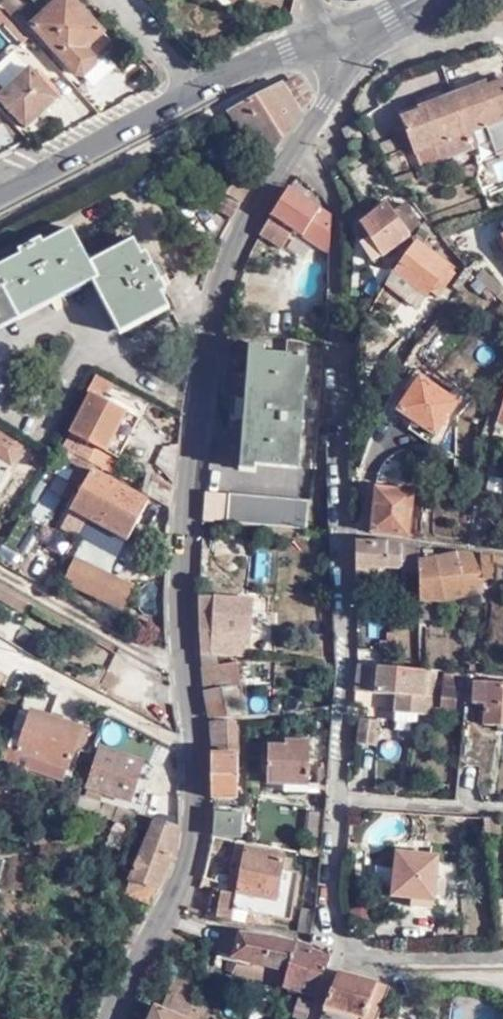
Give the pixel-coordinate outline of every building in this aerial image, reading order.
[(8,11),(21,0),(1,0),(0,1),(0,2),(8,11)] [(31,23),(77,74),(83,74),(93,65),(95,59),(92,55),(109,39),(74,0),(36,0),(44,10),(31,23)] [(0,93),(0,97),(25,126),(57,98),(30,66),(0,93)] [(314,98),(301,75),(283,84),(301,113),(301,112),(314,98)] [(491,84),(489,81),(421,105),(422,110),(405,116),(424,166),(442,160),(441,155),(453,149),(454,144),(502,127),(502,79),(491,84)] [(301,113),(283,84),(231,113),(264,165),(301,113)] [(355,153),(370,144),(360,126),(357,121),(342,129),(355,153)] [(502,137),(502,127),(454,144),(453,149),(441,155),(442,160),(502,137)] [(233,217),(242,201),(223,191),(240,165),(220,153),(202,180),(206,200),(233,217)] [(242,201),(257,175),(240,165),(223,191),(242,201)] [(262,233),(283,247),(294,231),(315,244),(329,253),(332,214),(291,187),(262,233)] [(372,236),(385,256),(412,237),(390,204),(363,221),(372,236)] [(69,222),(0,259),(0,310),(92,264),(127,331),(172,309),(146,252),(139,255),(129,234),(87,254),(69,222)] [(376,260),(385,256),(372,236),(363,241),(376,260)] [(397,271),(423,292),(428,295),(430,292),(438,298),(457,274),(450,268),(450,266),(418,242),(397,271)] [(416,300),(423,292),(397,271),(390,279),(416,300)] [(323,290),(310,291),(310,300),(322,300),(323,290)] [(250,464),(298,469),(305,349),(301,344),(286,343),(285,355),(259,352),(250,464)] [(86,441),(78,455),(99,467),(112,476),(142,418),(104,399),(113,384),(97,375),(87,393),(86,393),(93,396),(74,434),(86,441)] [(435,433),(459,399),(421,375),(400,409),(435,433)] [(86,441),(74,434),(66,450),(77,455),(78,455),(86,441)] [(3,491),(11,480),(5,476),(13,464),(11,463),(20,450),(0,436),(0,489),(3,491)] [(32,465),(45,473),(50,464),(39,455),(32,465)] [(126,541),(150,503),(93,470),(71,510),(126,541)] [(147,472),(136,490),(154,500),(166,507),(170,484),(147,472)] [(376,487),(372,533),(374,533),(408,536),(413,491),(376,487)] [(226,521),(268,525),(269,525),(305,528),(307,499),(229,492),(226,521)] [(17,566),(37,528),(17,518),(0,552),(0,558),(17,566)] [(357,567),(357,588),(380,589),(381,567),(403,567),(402,572),(421,571),(421,560),(421,546),(385,542),(356,541),(356,543),(357,548),(357,549),(357,565),(357,567)] [(421,560),(421,571),(421,591),(420,619),(444,620),(446,600),(470,594),(466,583),(489,577),(484,555),(462,552),(421,560)] [(67,580),(123,607),(132,586),(78,559),(67,580)] [(492,588),(489,577),(466,583),(470,594),(492,588)] [(235,654),(238,597),(199,595),(201,652),(235,654)] [(250,598),(238,597),(235,654),(251,654),(254,616),(249,616),(250,598)] [(384,646),(383,652),(387,652),(395,653),(396,653),(398,637),(390,636),(389,645),(384,646)] [(357,664),(383,666),(383,652),(357,651),(357,664)] [(357,664),(356,691),(397,694),(397,706),(438,709),(441,670),(383,666),(357,664)] [(203,668),(209,720),(244,716),(239,689),(244,688),(241,665),(203,668)] [(337,685),(338,666),(327,666),(327,684),(337,685)] [(475,681),(474,704),(486,704),(486,723),(502,724),(502,682),(475,681)] [(19,751),(70,768),(83,727),(33,710),(19,751)] [(378,719),(361,718),(358,744),(377,745),(378,719)] [(216,755),(241,756),(242,738),(240,737),(240,724),(210,724),(213,753),(213,754),(216,755)] [(283,784),(308,785),(311,741),(289,739),(289,737),(274,736),(273,745),(270,745),(268,782),(283,784)] [(15,763),(19,751),(9,747),(2,767),(12,771),(15,763)] [(143,805),(156,766),(102,749),(89,787),(143,805)] [(70,768),(19,751),(15,763),(65,780),(70,768)] [(239,798),(241,756),(216,755),(215,797),(226,798),(239,798)] [(308,793),(308,785),(283,784),(283,791),(308,793)] [(117,818),(115,823),(126,827),(144,833),(129,881),(131,884),(127,896),(148,912),(162,887),(176,857),(180,826),(169,823),(92,798),(81,795),(78,805),(117,818)] [(244,816),(216,814),(215,837),(242,840),(244,816)] [(219,921),(235,924),(236,911),(247,913),(248,913),(293,919),(300,874),(292,873),(291,873),(282,870),(285,858),(284,856),(246,850),(238,894),(213,891),(209,918),(219,921)] [(395,896),(413,898),(434,900),(435,897),(446,899),(447,881),(436,880),(438,857),(399,853),(395,896)] [(294,861),(285,858),(282,870),(291,873),(292,873),(294,861)] [(434,900),(413,898),(413,907),(434,908),(434,900)] [(235,924),(245,926),(248,913),(247,913),(236,911),(235,924)] [(273,939),(244,934),(242,938),(236,936),(227,933),(221,954),(237,959),(238,960),(286,975),(288,975),(298,944),(296,944),(273,939)] [(298,944),(288,975),(285,989),(316,999),(329,963),(318,957),(313,951),(310,946),(298,944)] [(386,997),(390,987),(340,975),(326,1007),(319,1018),(378,1018),(386,997)] [(169,1012),(187,1018),(188,1018),(190,1014),(193,1006),(174,998),(171,1006),(169,1012)] [(169,1012),(157,1007),(152,1018),(187,1018),(169,1012)]
